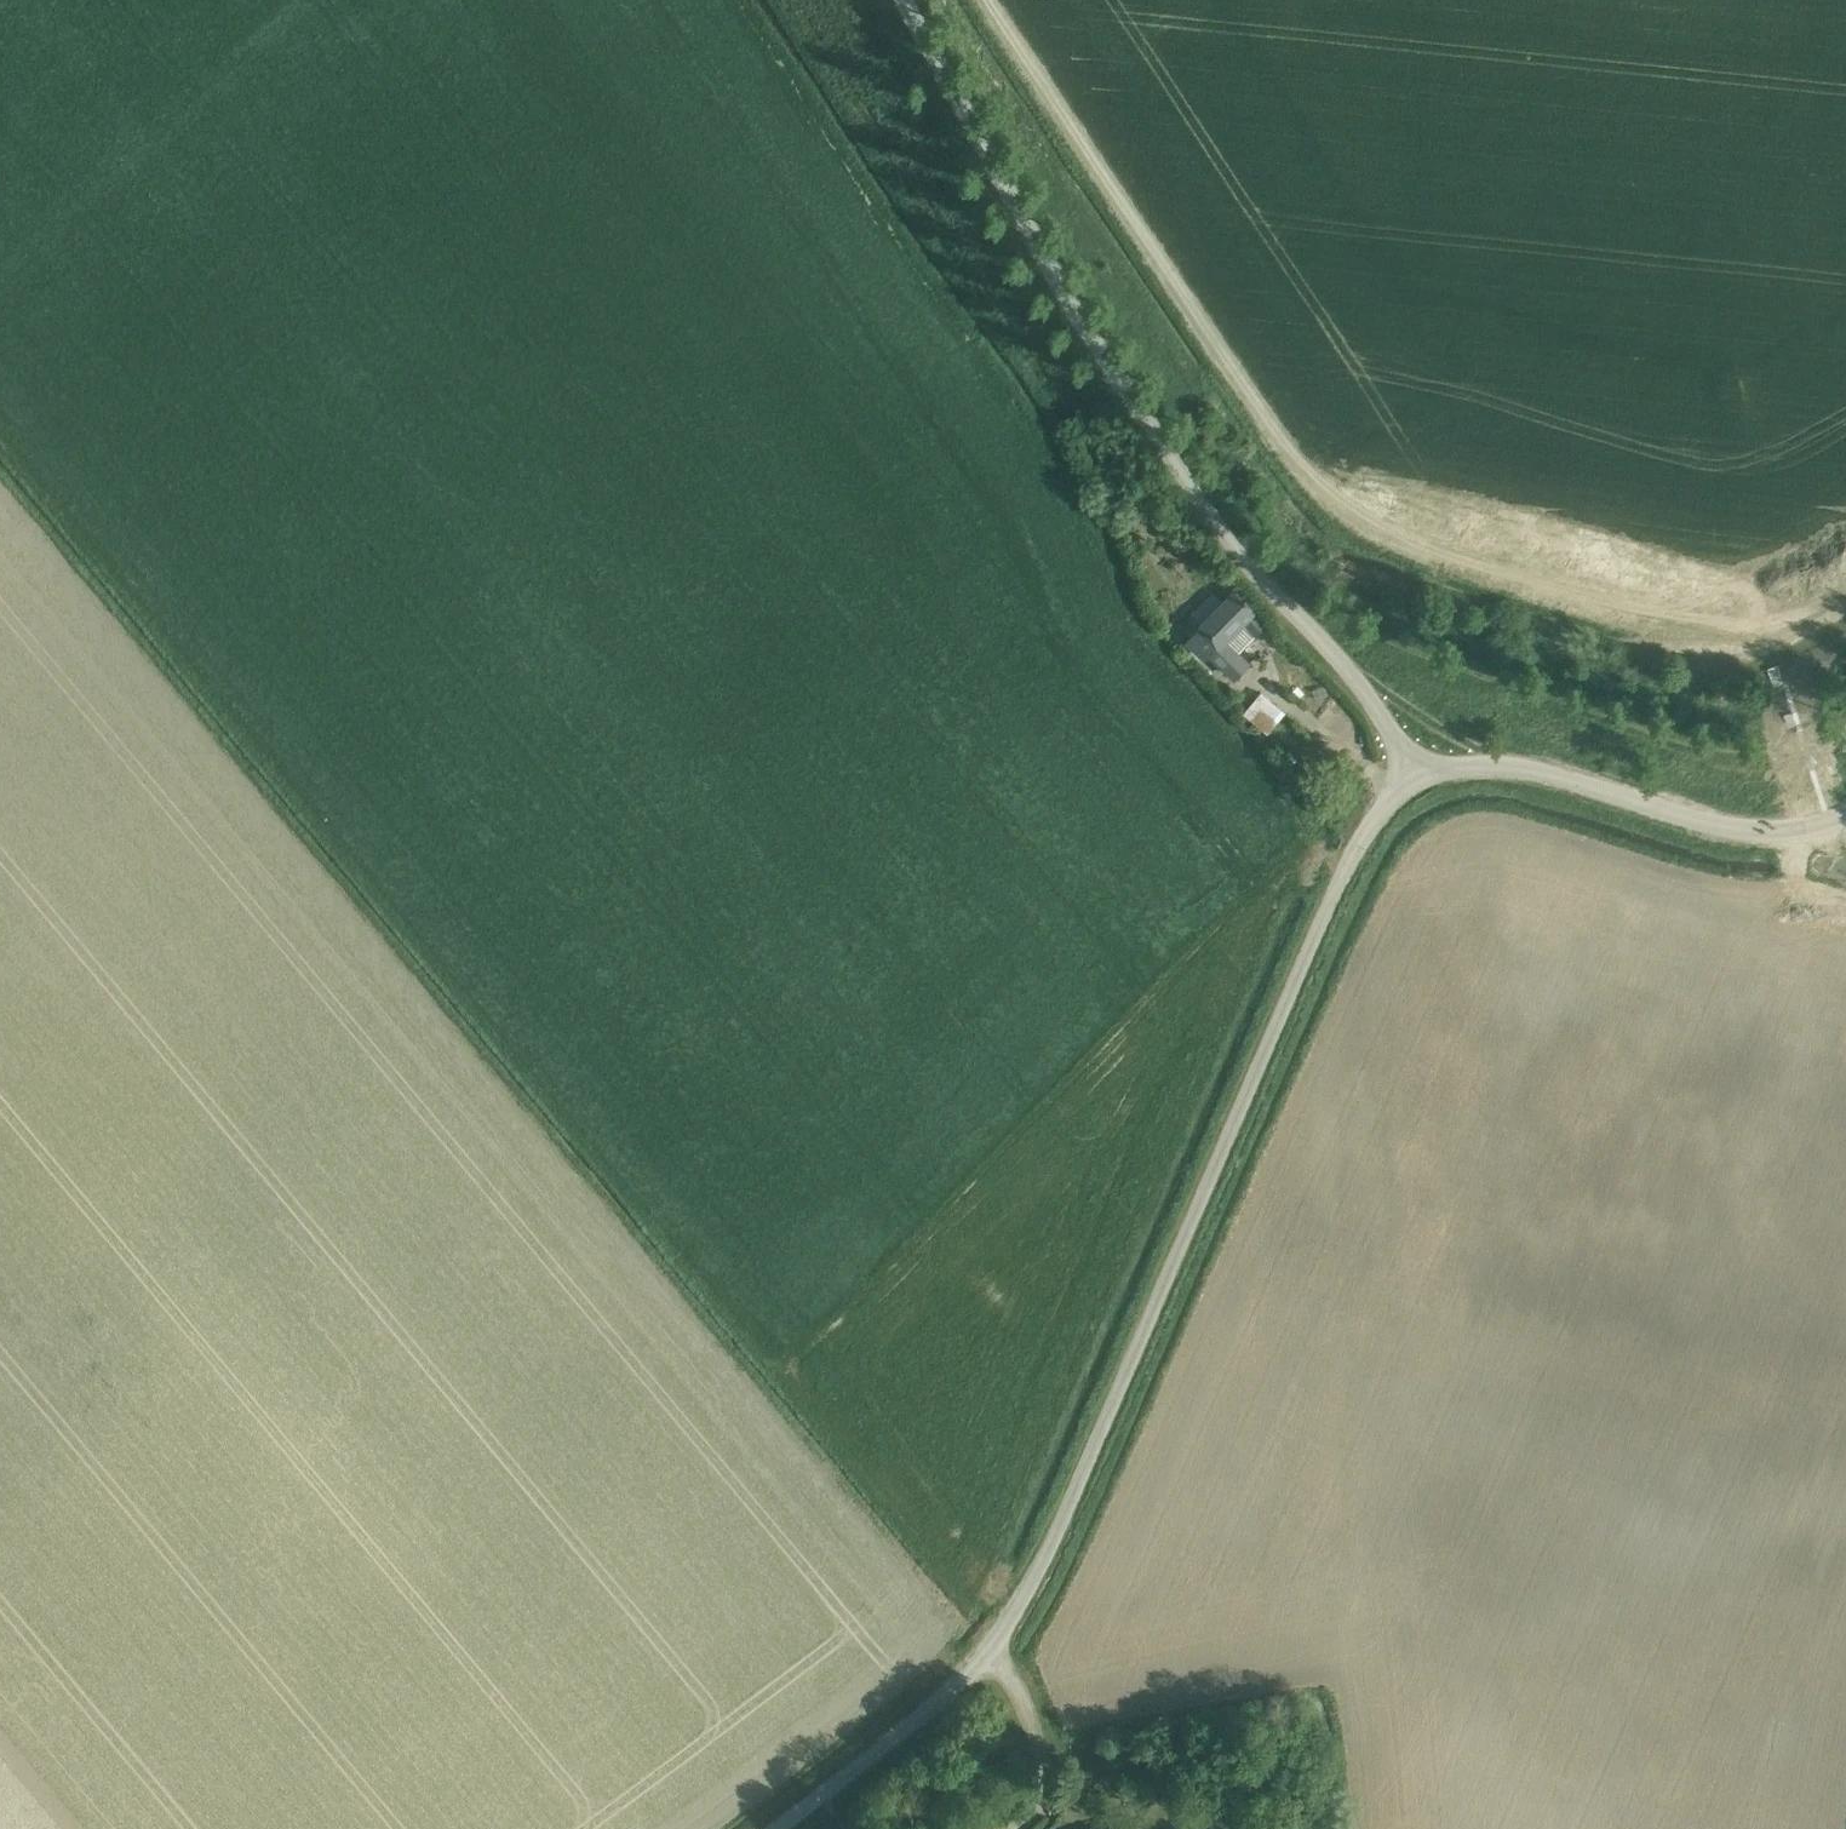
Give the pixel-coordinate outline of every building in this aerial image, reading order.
[(1162,514),(1152,520),(1160,532),(1170,525),(1162,514)] [(1249,663),(1239,654),(1268,623),(1235,593),(1205,626),(1194,615),(1181,628),(1193,639),(1190,643),(1207,659),(1212,653),(1237,677),(1249,663)] [(1273,704),(1256,724),(1268,734),(1285,714),(1273,704)]
